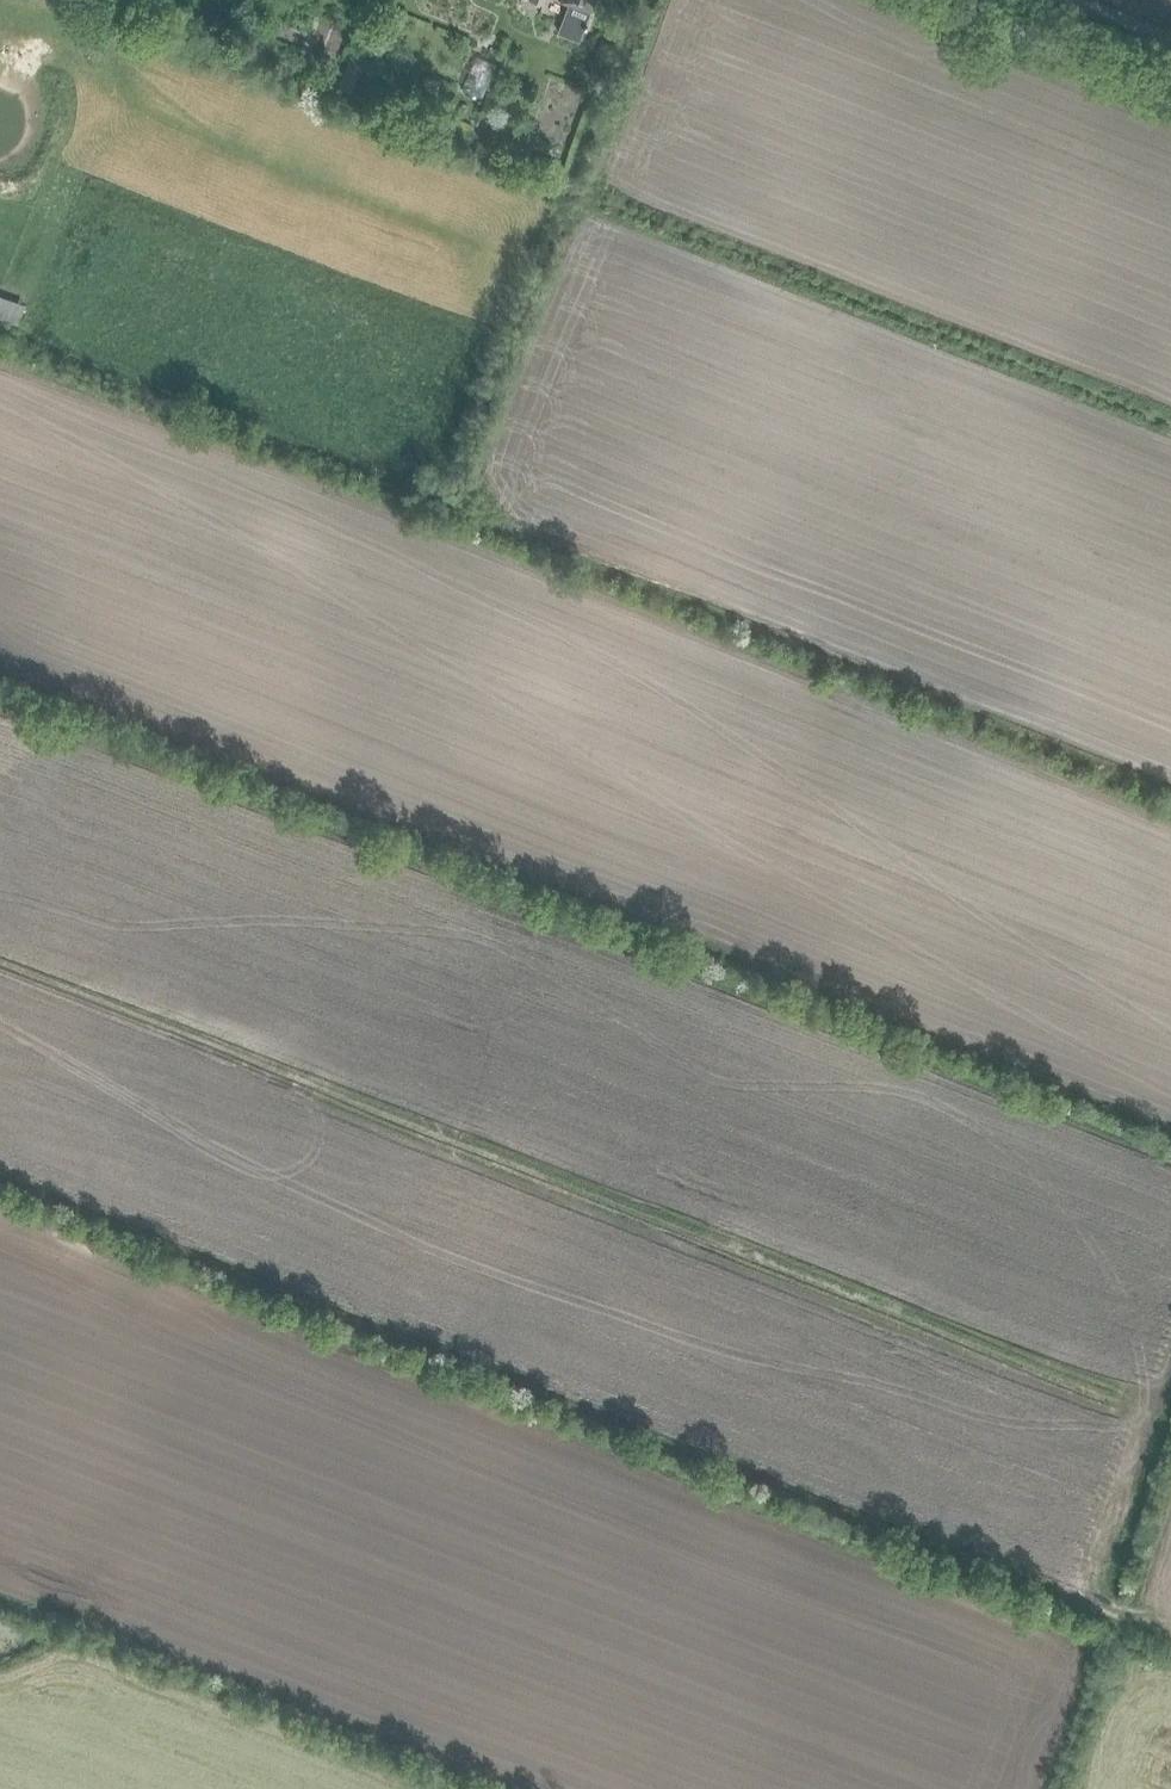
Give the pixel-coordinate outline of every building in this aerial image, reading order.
[(571,5),(563,24),(581,32),(594,0),(560,0),(571,5)] [(477,56),(464,86),(485,95),(498,64),(477,56)] [(27,304),(0,294),(0,317),(20,324),(27,304)]
